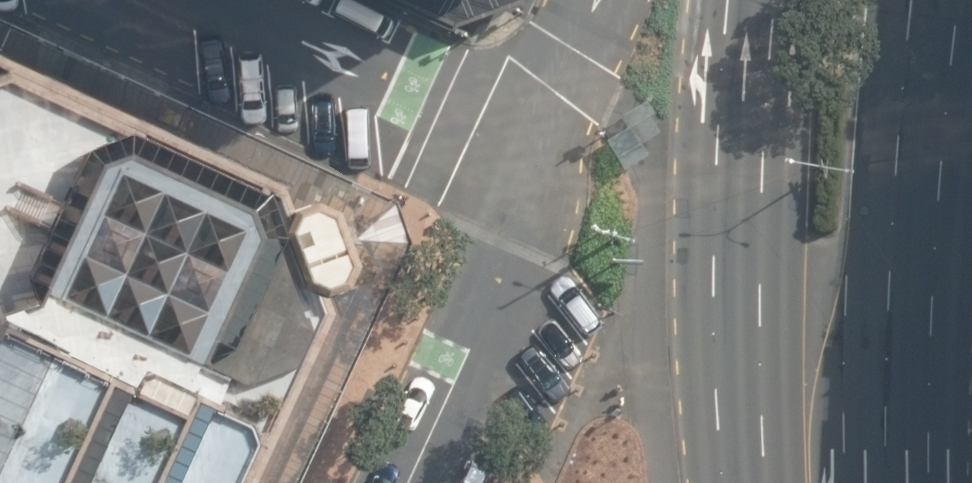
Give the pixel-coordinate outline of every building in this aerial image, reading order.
[(0,54),(0,482),(273,482),(370,272),(349,213),(0,54)]
